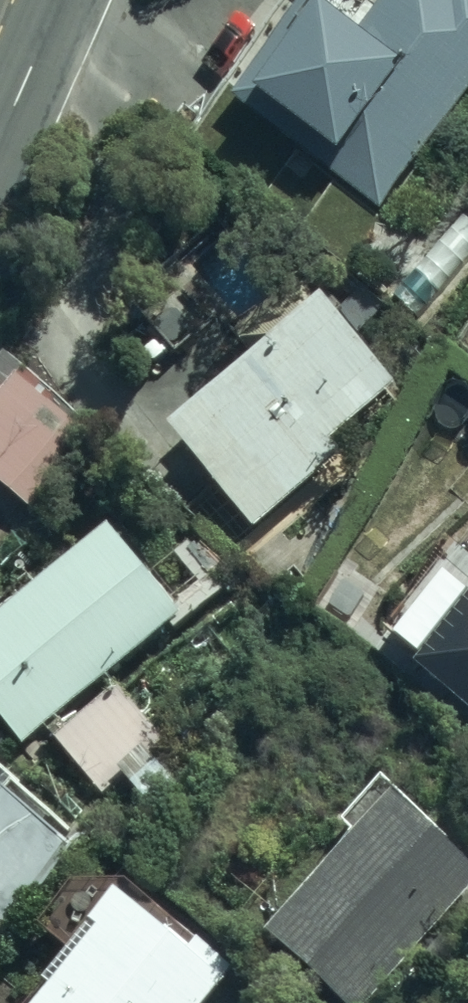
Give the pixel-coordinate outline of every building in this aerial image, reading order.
[(217,103),(376,210),(467,86),(467,0),(379,0),(351,38),(299,0),(293,0),(217,103)] [(386,294),(413,318),(467,258),(467,224),(458,215),(386,294)] [(122,301),(167,354),(262,271),(217,219),(122,301)] [(344,343),(306,304),(151,433),(246,531),(335,453),(324,441),(365,404),(370,410),(400,384),(355,333),(344,343)] [(0,378),(0,491),(29,516),(89,446),(5,373),(0,378)] [(169,630),(219,590),(181,544),(149,570),(141,559),(130,568),(97,527),(0,606),(0,731),(13,745),(163,623),(169,630)] [(449,544),(376,634),(408,659),(403,666),(467,717),(467,559),(449,544)] [(113,689),(40,737),(97,795),(158,735),(113,689)] [(65,849),(51,838),(60,826),(14,789),(21,780),(0,764),(0,932),(65,849)] [(372,778),(331,822),(342,833),(250,933),(326,1002),(357,1002),(467,883),(467,873),(435,843),(439,840),(372,778)] [(226,971),(190,943),(194,937),(141,896),(137,901),(117,885),(54,887),(21,926),(53,953),(27,984),(36,991),(26,1002),(201,1002),(226,971)]
